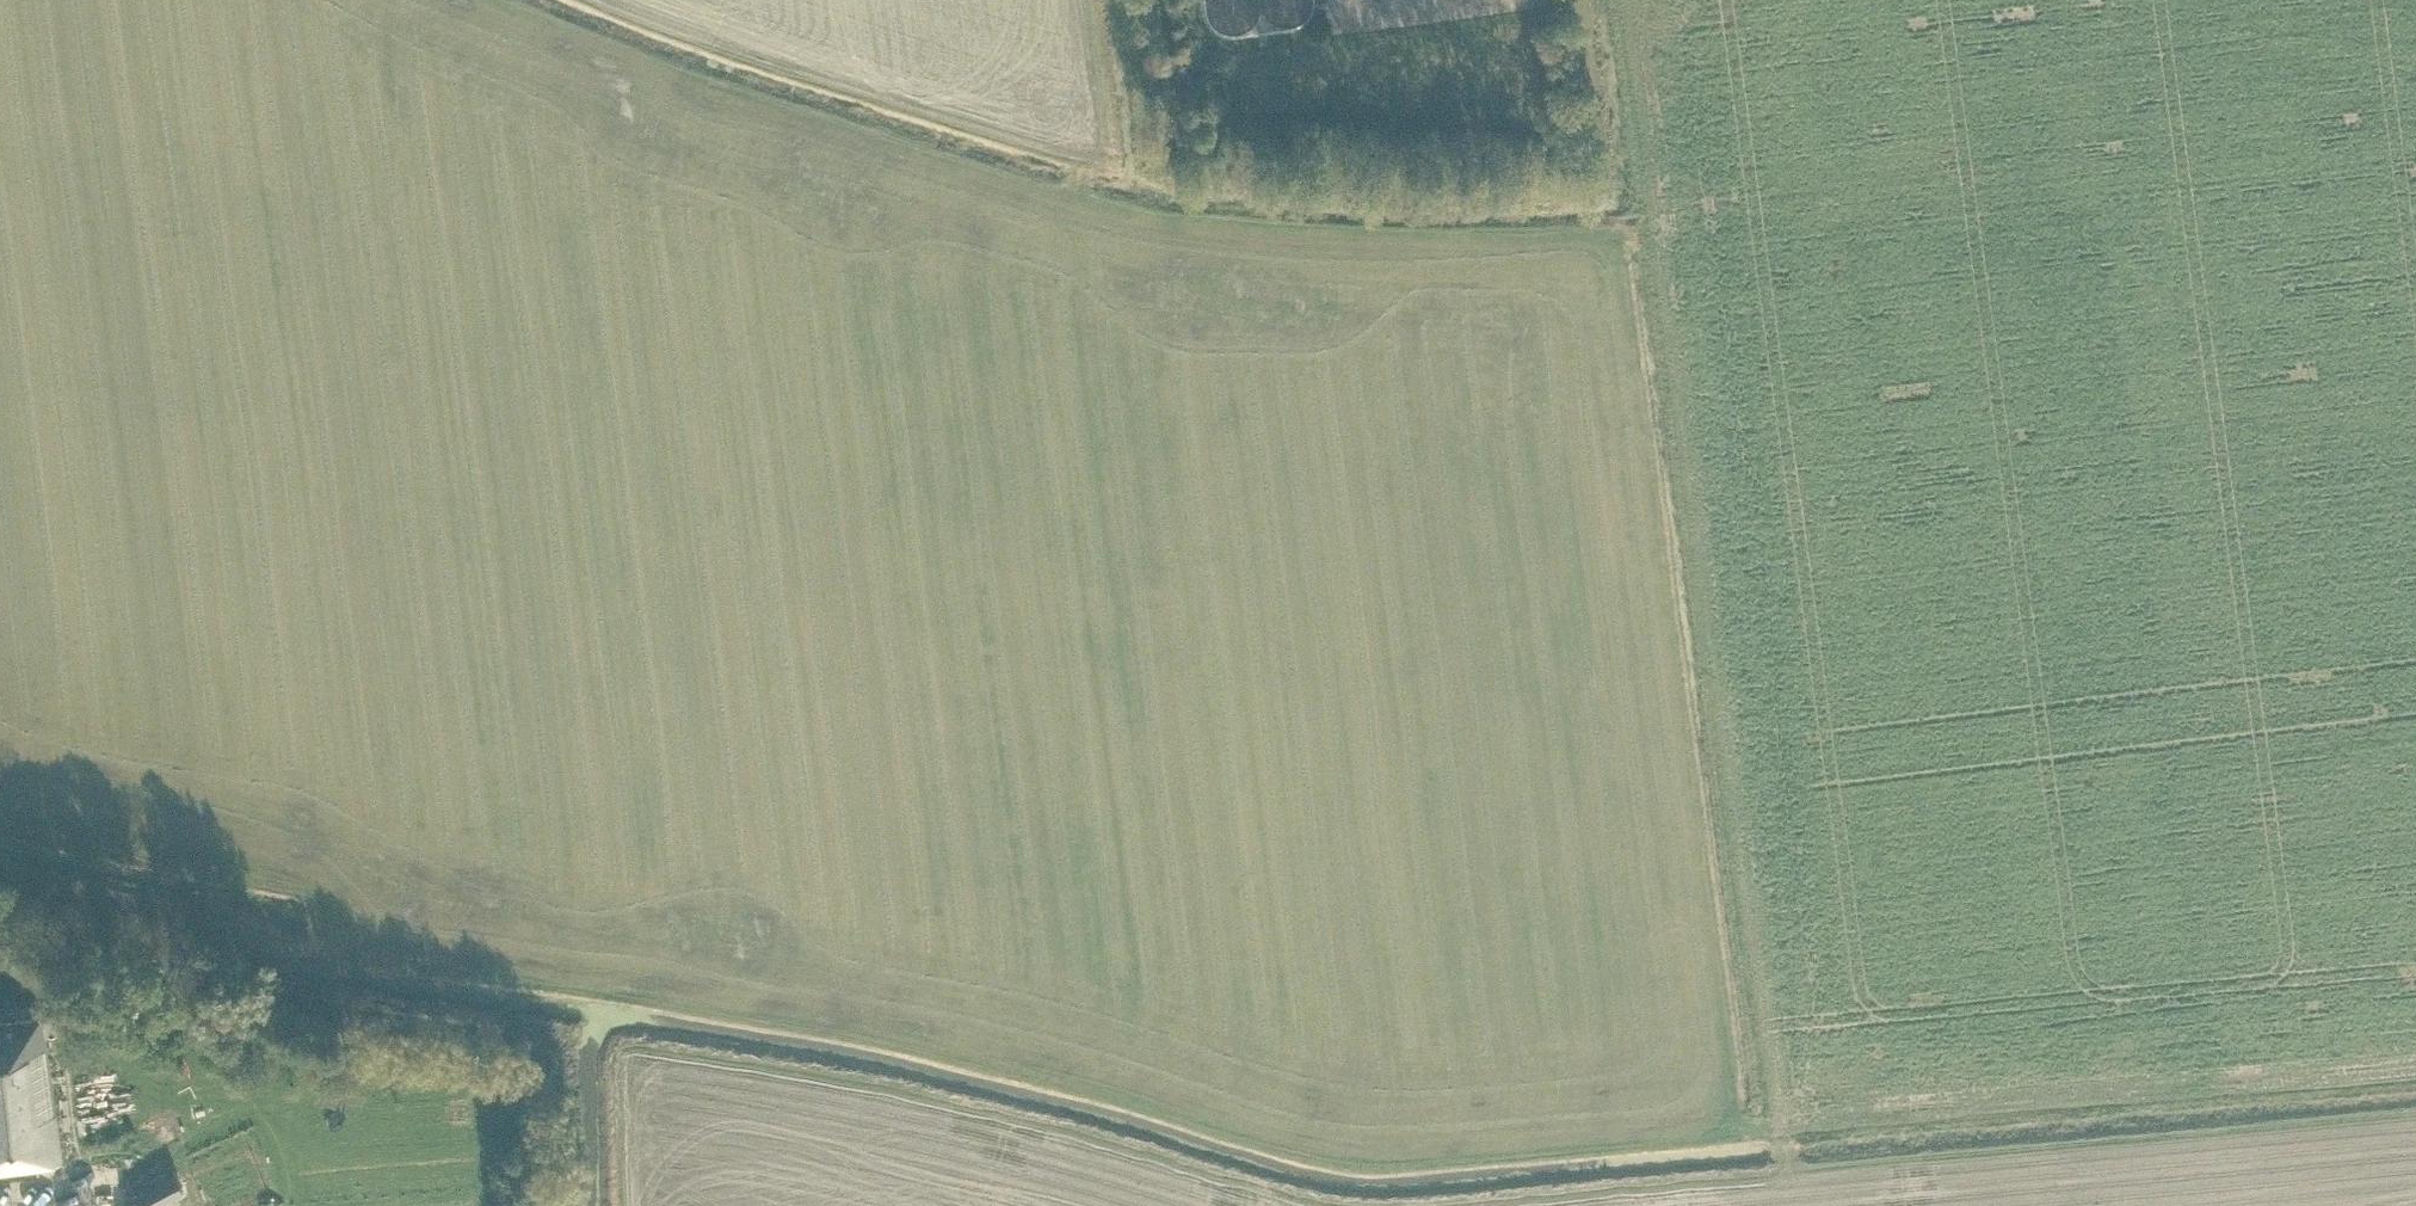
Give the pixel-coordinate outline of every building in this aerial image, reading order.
[(55,1013),(42,1014),(42,1017),(45,1036),(57,1034),(55,1013)] [(60,1160),(45,1036),(42,1017),(0,1022),(0,1168),(60,1160)] [(137,1195),(118,1205),(143,1205),(137,1195)]
